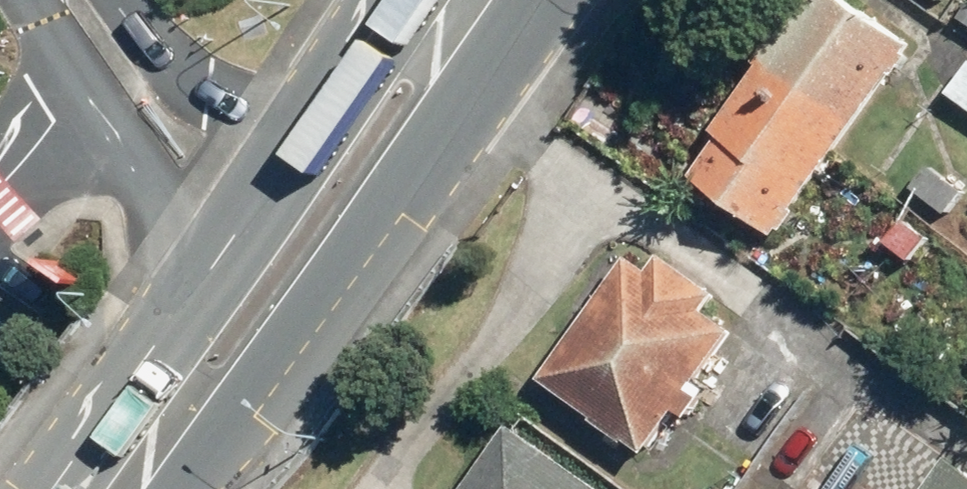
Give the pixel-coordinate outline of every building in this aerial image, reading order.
[(850,0),(809,0),(702,149),(710,154),(694,178),(780,239),(916,47),(850,0)] [(950,92),(966,104),(966,70),(950,92)] [(935,167),(917,189),(952,217),(966,199),(966,193),(935,167)] [(933,238),(909,218),(891,239),(916,259),(933,238)] [(651,271),(629,256),(545,379),(652,452),(734,332),(706,313),(718,294),(661,256),(651,271)] [(515,426),(470,488),(603,488),(515,426)] [(955,459),(934,488),(966,488),(966,465),(966,467),(955,459)]
